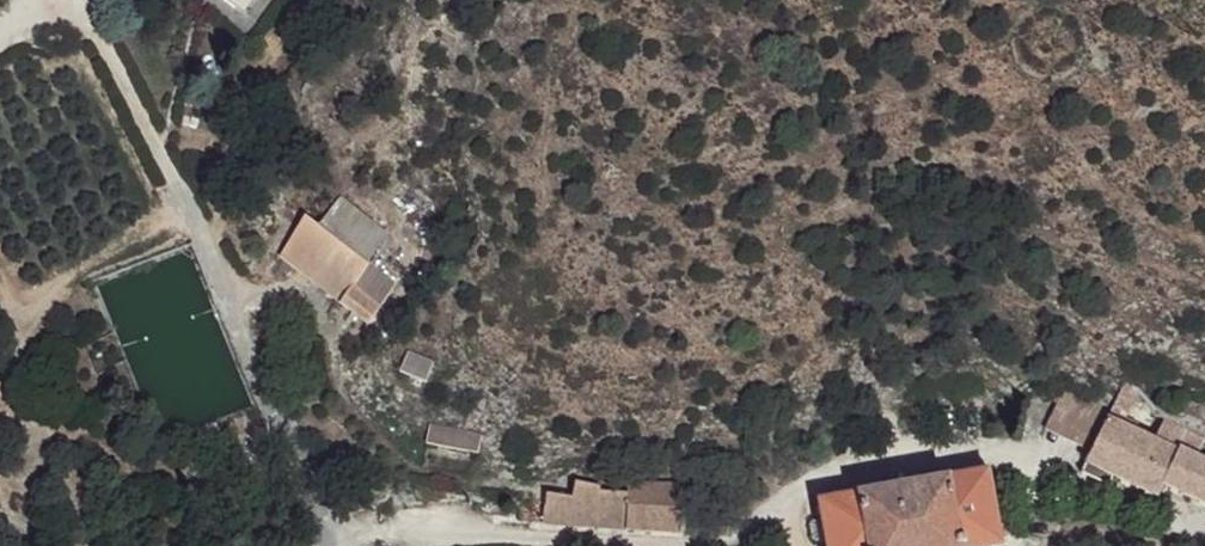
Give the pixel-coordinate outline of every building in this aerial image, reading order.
[(248,19),(263,0),(224,0),(248,19)] [(398,288),(310,222),(284,257),(370,326),(398,288)] [(433,367),(408,357),(406,373),(429,383),(433,367)] [(1113,423),(1081,484),(1108,498),(1112,490),(1157,512),(1162,499),(1204,520),(1204,476),(1195,471),(1160,451),(1149,442),(1113,423)] [(475,436),(429,430),(427,449),(474,456),(475,436)] [(1170,433),(1165,442),(1200,461),(1204,451),(1170,433)] [(1165,442),(1160,451),(1195,471),(1200,461),(1165,442)] [(570,494),(523,493),(521,521),(676,531),(680,483),(619,476),(614,485),(591,483),(591,475),(573,477),(570,494)] [(819,503),(824,545),(995,545),(983,480),(819,503)]
